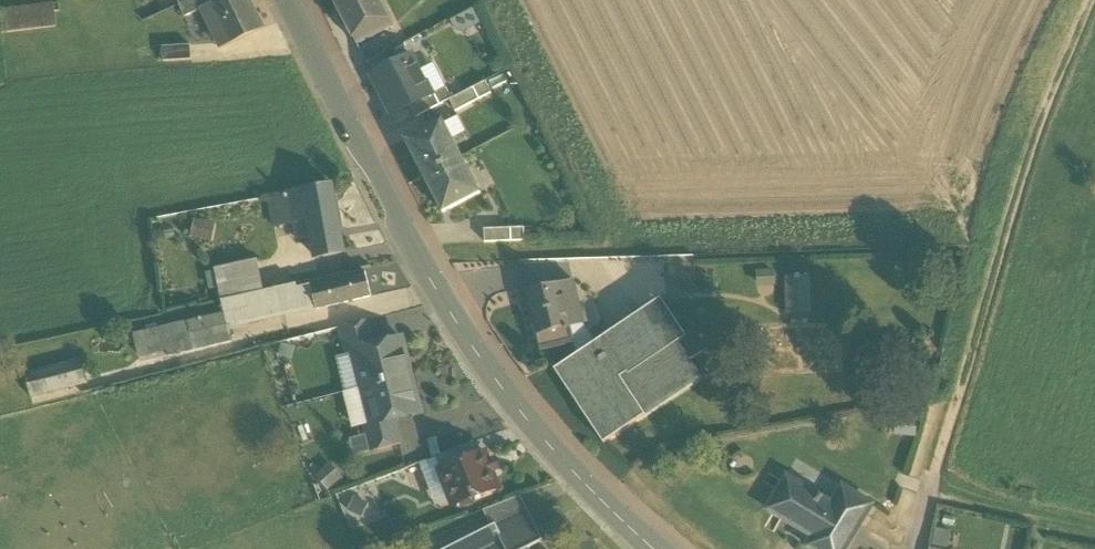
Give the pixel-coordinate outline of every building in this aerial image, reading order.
[(206,0),(190,0),(180,5),(185,17),(202,9),(202,10),(209,7),(206,0)] [(219,47),(261,27),(249,0),(224,0),(209,7),(202,10),(219,47)] [(340,12),(362,0),(334,0),(340,12)] [(379,0),(362,0),(340,12),(357,45),(381,33),(393,26),(379,0)] [(1,34),(55,28),(53,5),(0,11),(0,23),(1,34)] [(473,9),(449,21),(455,32),(464,32),(481,24),(473,9)] [(357,45),(366,63),(390,51),(381,33),(357,45)] [(164,47),(165,61),(190,59),(189,45),(164,47)] [(419,71),(411,56),(372,76),(393,114),(410,105),(432,94),(419,71)] [(432,94),(445,87),(433,64),(419,71),(432,94)] [(485,81),(451,99),(450,100),(456,111),(491,93),(485,81)] [(432,94),(410,105),(416,117),(450,100),(451,99),(445,87),(432,94)] [(457,116),(443,124),(451,140),(466,132),(457,116)] [(406,139),(424,175),(460,157),(451,140),(443,124),(442,121),(406,139)] [(479,193),(460,157),(424,175),(443,211),(479,193)] [(331,187),(304,192),(269,199),(274,226),(309,219),(316,257),(344,252),(331,187)] [(194,218),(190,238),(212,242),(216,223),(194,218)] [(524,228),(484,229),(485,242),(524,240),(524,228)] [(220,269),(227,300),(268,291),(261,260),(220,269)] [(756,270),(756,287),(776,286),(776,270),(756,270)] [(316,309),(316,310),(371,297),(365,272),(310,284),(316,309)] [(785,277),(786,314),(812,314),(811,276),(785,277)] [(527,292),(536,335),(570,327),(583,324),(579,306),(573,281),(527,292)] [(296,284),(268,291),(227,300),(222,301),(223,304),(202,311),(204,320),(206,328),(232,323),(301,310),(302,312),(316,309),(310,284),(297,288),(296,284)] [(660,298),(597,342),(621,378),(677,341),(685,336),(660,298)] [(236,343),(232,323),(206,328),(204,320),(134,335),(140,363),(236,343)] [(341,327),(348,354),(354,352),(354,351),(375,346),(369,320),(341,327)] [(570,327),(574,343),(577,354),(595,343),(583,324),(570,327)] [(574,343),(570,327),(536,335),(540,351),(574,343)] [(685,336),(677,341),(690,360),(707,349),(694,329),(685,336)] [(354,352),(363,387),(407,376),(403,361),(407,360),(401,339),(375,346),(354,351),(354,352)] [(702,377),(690,360),(677,341),(621,378),(597,342),(595,343),(577,354),(554,369),(603,443),(702,377)] [(291,364),(294,346),(281,344),(279,354),(282,362),(291,364)] [(354,352),(348,354),(336,357),(345,392),(363,387),(354,352)] [(86,358),(65,363),(71,386),(92,381),(86,358)] [(32,396),(71,386),(65,363),(27,373),(32,396)] [(411,391),(407,376),(363,387),(372,423),(373,424),(394,418),(420,412),(414,390),(411,391)] [(363,387),(345,392),(343,392),(352,428),(366,424),(372,423),(363,387)] [(366,424),(372,451),(400,444),(394,418),(373,424),(372,423),(366,424)] [(350,439),(354,456),(371,452),(367,435),(350,439)] [(436,457),(441,470),(479,456),(473,442),(436,456),(436,457)] [(458,505),(461,507),(472,503),(473,500),(472,497),(497,487),(491,471),(488,463),(484,454),(479,456),(441,470),(452,499),(454,503),(456,502),(458,505)] [(437,505),(452,499),(441,470),(436,457),(421,463),(437,505)] [(488,463),(491,471),(497,469),(494,460),(488,463)] [(330,463),(315,476),(328,491),(343,478),(330,463)] [(811,548),(846,548),(872,505),(842,487),(832,505),(787,477),(767,510),(812,537),(807,547),(811,548)] [(491,525),(491,526),(527,508),(520,495),(483,510),(491,525)] [(354,496),(347,511),(363,518),(369,503),(354,496)] [(543,540),(527,508),(491,526),(491,525),(444,548),(526,548),(543,540)] [(931,548),(937,548),(947,548),(951,531),(935,528),(931,548)]
